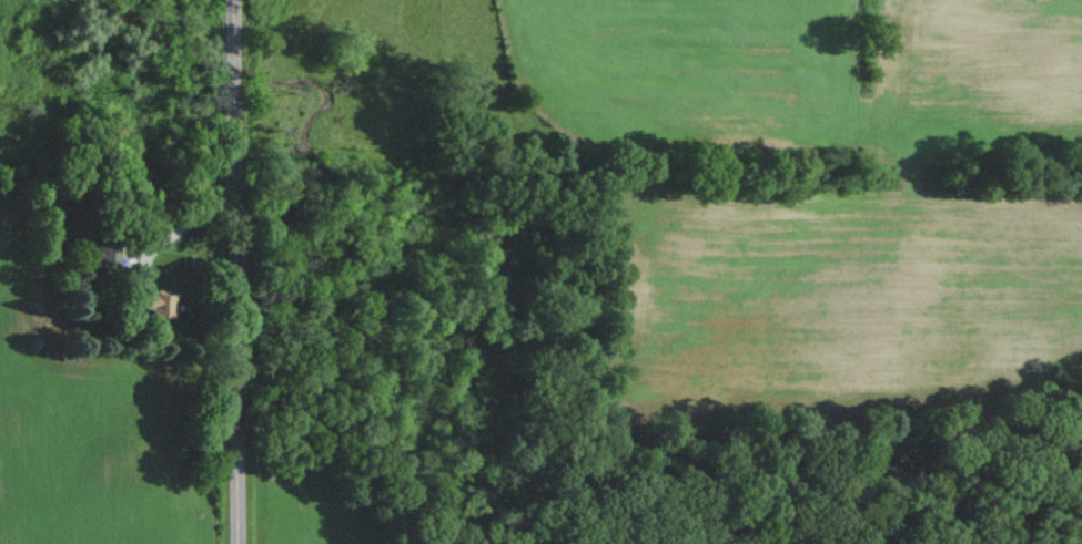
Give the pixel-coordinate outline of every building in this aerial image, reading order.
[(171,294),(149,294),(149,318),(171,318),(171,294)]
